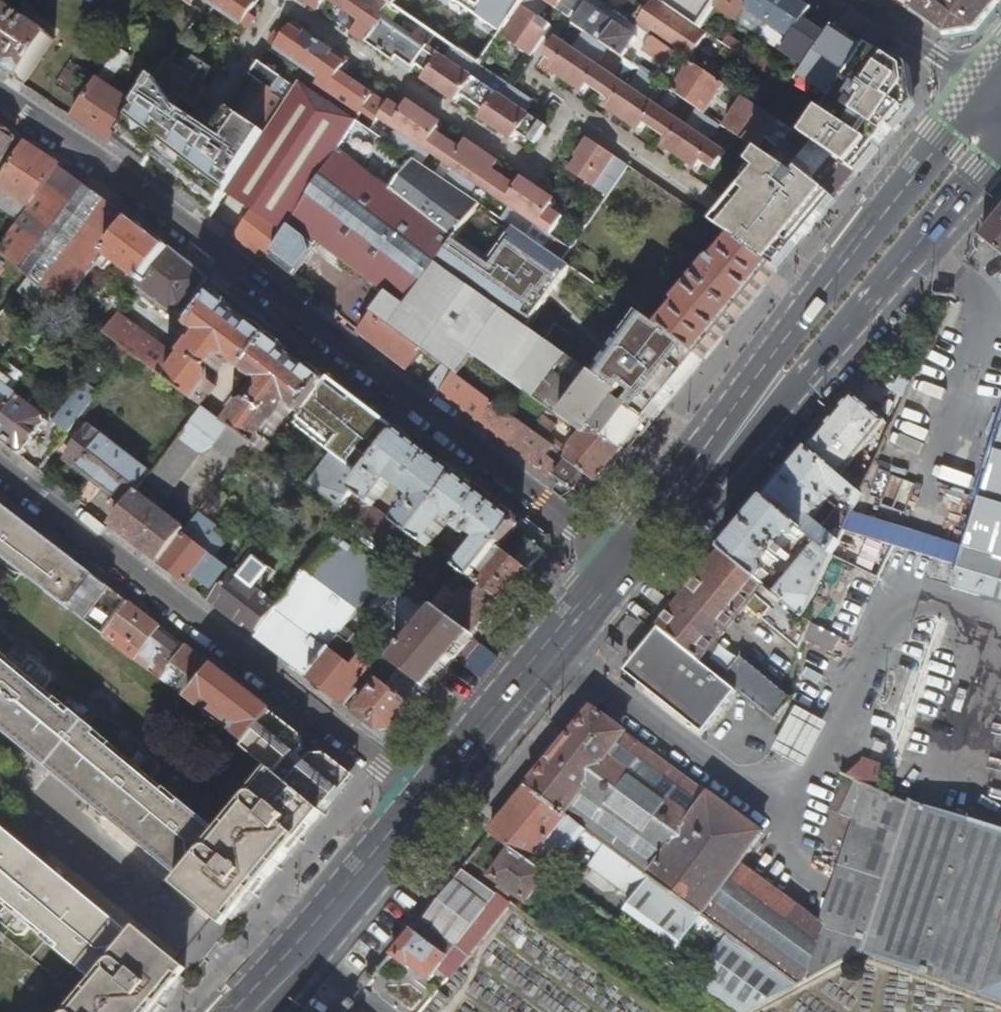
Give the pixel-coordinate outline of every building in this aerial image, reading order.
[(250,31),(258,20),(252,16),(262,2),(259,0),(205,0),(250,31)] [(320,10),(327,0),(305,0),(320,10)] [(362,21),(353,33),(412,74),(418,65),(430,48),(438,36),(423,26),(415,38),(383,15),(390,4),(385,0),(331,0),(362,21)] [(504,31),(525,0),(458,0),(504,31)] [(546,0),(525,0),(504,31),(502,34),(533,55),(553,25),(544,18),(548,13),(545,11),(550,3),(548,2),(546,0)] [(659,0),(655,0),(648,10),(644,7),(637,17),(641,20),(638,25),(652,35),(676,50),(691,60),(709,34),(702,29),(668,6),(659,0)] [(668,6),(702,29),(717,6),(721,0),(672,0),(668,6)] [(740,20),(748,9),(754,0),(721,0),(717,6),(740,20)] [(766,29),(770,24),(786,0),(754,0),(748,9),(765,21),(762,26),(766,29)] [(789,44),(805,21),(814,8),(803,0),(786,0),(770,24),(788,36),(785,41),(789,44)] [(909,10),(916,0),(893,0),(909,10)] [(909,10),(916,15),(945,34),(977,29),(1000,1),(1000,0),(916,0),(909,10)] [(26,19),(3,3),(0,8),(0,68),(24,84),(55,38),(31,22),(28,27),(23,25),(26,19)] [(636,38),(585,3),(572,22),(586,32),(609,48),(631,63),(635,58),(626,52),(636,38)] [(814,8),(805,21),(828,36),(828,35),(835,26),(837,23),(814,8)] [(31,22),(26,19),(23,25),(28,27),(31,22)] [(784,51),(807,66),(828,36),(805,21),(789,44),(784,51)] [(914,105),(909,70),(870,45),(868,47),(835,26),(828,35),(829,36),(775,117),(777,118),(795,130),(858,173),(914,105)] [(609,48),(586,32),(575,48),(558,37),(546,54),(558,62),(552,71),(586,93),(591,85),(615,101),(609,109),(642,132),(648,123),(671,139),(666,148),(699,170),(705,162),(717,170),(728,153),(712,141),(723,125),(704,113),(699,109),(688,125),(655,103),(666,87),(642,71),(631,87),(598,64),(609,48)] [(381,120),(390,107),(342,74),(351,62),(311,34),(301,48),(295,45),(288,56),(338,90),(330,101),(360,121),(374,130),(381,120)] [(667,65),(676,50),(652,35),(643,49),(667,65)] [(752,50),(729,35),(724,44),(746,59),(752,50)] [(221,67),(181,40),(169,60),(184,70),(194,55),(212,67),(199,87),(205,91),(221,67)] [(131,55),(120,47),(74,117),(114,143),(116,139),(139,106),(110,87),(131,55)] [(528,113),(536,101),(512,85),(504,97),(471,75),(478,63),(455,47),(447,59),(430,48),(418,65),(430,73),(425,82),(458,104),(464,96),(487,111),(482,120),(515,142),(521,134),(537,145),(549,127),(528,113)] [(773,65),(752,50),(746,59),(768,74),(773,65)] [(116,139),(114,143),(141,164),(151,149),(156,153),(168,134),(174,138),(185,122),(176,116),(174,118),(160,109),(165,101),(174,107),(175,106),(180,98),(194,108),(205,91),(199,87),(212,67),(194,55),(184,70),(169,60),(139,106),(116,139)] [(693,61),(672,91),(699,109),(704,113),(725,83),(693,61)] [(286,79),(261,63),(252,76),(258,80),(248,96),(254,100),(242,118),(267,134),(271,129),(277,120),(287,105),(275,97),(286,79)] [(277,120),(335,159),(339,152),(360,121),(330,101),(302,82),(287,105),(277,120)] [(745,97),(725,127),(757,149),(777,118),(775,117),(745,97)] [(197,121),(175,106),(174,107),(165,101),(160,109),(174,118),(176,116),(185,122),(174,138),(168,134),(156,153),(170,164),(188,177),(199,160),(202,162),(203,162),(202,161),(202,160),(202,158),(202,157),(202,156),(203,155),(204,154),(205,153),(206,152),(207,152),(208,152),(209,151),(200,144),(210,129),(197,121)] [(552,211),(558,202),(525,180),(519,188),(495,172),(501,164),(468,141),(462,150),(439,133),(444,125),(411,103),(406,111),(393,102),(390,107),(381,120),(398,132),(391,142),(415,159),(422,148),(455,170),(448,181),(471,197),(479,186),(512,209),(504,220),(519,230),(528,236),(535,225),(552,236),(564,219),(552,211)] [(242,118),(225,107),(210,129),(200,144),(209,151),(208,152),(207,152),(206,152),(205,153),(204,154),(203,155),(202,156),(202,157),(202,158),(202,160),(202,161),(203,162),(202,162),(199,160),(188,177),(178,192),(212,218),(224,199),(244,170),(267,134),(242,118)] [(290,142),(329,168),(335,159),(277,120),(271,129),(290,142)] [(374,130),(360,121),(339,152),(362,169),(384,138),(374,130)] [(0,128),(0,175),(3,177),(24,145),(0,128)] [(290,142),(271,129),(267,134),(244,170),(262,183),(290,142)] [(797,168),(804,174),(805,172),(837,198),(858,173),(795,130),(789,139),(809,153),(797,168)] [(583,153),(572,171),(609,197),(631,166),(590,138),(581,152),(583,153)] [(291,203),(301,210),(329,168),(290,142),(262,183),(291,203)] [(24,145),(3,177),(0,182),(0,203),(22,218),(60,168),(24,145)] [(151,149),(141,164),(146,167),(156,153),(151,149)] [(362,169),(339,152),(335,159),(329,168),(301,210),(294,220),(318,238),(407,306),(438,264),(456,240),(391,191),(362,169)] [(800,178),(764,154),(755,167),(763,174),(748,192),(754,198),(775,215),(778,211),(806,235),(837,198),(805,172),(804,174),(800,178)] [(448,181),(416,159),(391,191),(456,240),(459,235),(482,205),(471,197),(448,181)] [(134,221),(134,220),(60,168),(22,218),(0,246),(0,256),(29,277),(53,295),(68,306),(100,266),(134,221)] [(283,215),(291,203),(262,183),(244,170),(224,199),(243,213),(255,196),(283,215)] [(775,215),(754,198),(745,209),(795,248),(806,235),(778,211),(775,215)] [(301,210),(291,203),(283,215),(288,219),(293,222),(294,220),(301,210)] [(293,222),(288,219),(285,225),(259,206),(237,237),(267,260),(270,256),(293,222)] [(741,214),(733,223),(752,236),(785,261),(795,248),(745,209),(741,214)] [(984,236),(1000,250),(1000,215),(984,236)] [(318,238),(294,220),(293,222),(270,256),(292,273),(318,238)] [(114,261),(142,283),(170,248),(134,221),(100,266),(106,271),(114,261)] [(733,223),(725,233),(734,239),(738,242),(744,246),(778,270),(785,261),(752,236),(733,223)] [(528,236),(519,230),(496,263),(459,235),(456,240),(438,264),(528,327),(571,265),(528,236)] [(685,306),(666,330),(704,359),(778,270),(744,246),(738,242),(719,265),(712,259),(702,271),(707,274),(682,304),(685,306)] [(184,313),(210,279),(170,248),(142,283),(136,291),(156,306),(159,302),(173,313),(184,313)] [(597,429),(628,451),(650,424),(619,401),(624,395),(598,377),(528,327),(438,264),(407,306),(406,307),(388,294),(374,313),(423,349),(444,365),(455,372),(460,376),(475,355),(590,438),(597,429)] [(53,295),(29,277),(17,293),(41,311),(53,295)] [(655,321),(667,306),(637,283),(625,299),(655,321)] [(232,361),(248,373),(273,340),(218,298),(193,331),(203,339),(178,372),(171,372),(166,378),(192,398),(202,405),(216,386),(218,375),(215,373),(224,361),(232,361)] [(175,354),(120,313),(104,333),(160,374),(175,354)] [(409,369),(423,349),(374,313),(360,331),(409,369)] [(642,314),(598,377),(624,395),(619,401),(650,424),(704,359),(666,330),(642,314)] [(295,408),(305,416),(329,384),(273,340),(248,373),(264,385),(265,393),(256,404),(255,403),(245,407),(231,426),(252,443),(266,453),(272,446),(270,439),(295,408)] [(444,365),(430,385),(439,392),(455,372),(444,365)] [(513,449),(529,427),(460,376),(455,372),(439,392),(513,449)] [(913,381),(902,373),(892,385),(906,396),(913,381)] [(53,420),(68,431),(99,391),(84,379),(53,420)] [(341,510),(401,432),(332,380),(329,384),(305,416),(297,427),(332,454),(309,485),(336,505),(341,510)] [(888,421),(854,393),(808,448),(842,476),(888,421)] [(20,396),(13,406),(0,423),(0,439),(20,455),(24,454),(49,421),(49,417),(20,396)] [(0,396),(0,423),(13,406),(0,396)] [(202,405),(192,398),(183,409),(196,418),(205,407),(202,405)] [(231,426),(205,407),(196,418),(151,477),(147,482),(167,497),(200,453),(211,448),(235,465),(252,443),(231,426)] [(545,416),(533,431),(568,456),(572,451),(572,449),(564,444),(564,445),(550,435),(557,425),(545,416)] [(570,463),(572,460),(568,456),(533,431),(529,427),(513,449),(555,481),(557,479),(586,501),(600,485),(570,463)] [(64,462),(126,509),(138,494),(147,482),(151,477),(90,429),(64,462)] [(597,429),(590,438),(572,460),(570,463),(600,485),(628,451),(597,429)] [(411,534),(415,537),(460,478),(401,432),(341,510),(348,514),(398,551),(411,534)] [(953,585),(1000,601),(1000,441),(953,585)] [(782,465),(789,471),(807,449),(799,443),(782,465)] [(808,448),(807,449),(789,471),(767,498),(807,530),(818,539),(833,551),(861,491),(842,476),(808,448)] [(872,496),(885,499),(894,468),(881,465),(872,496)] [(521,524),(460,478),(415,537),(419,539),(429,547),(451,518),(460,525),(459,527),(461,528),(458,531),(462,534),(459,539),(465,543),(470,535),(472,536),(472,535),(482,542),(460,570),(475,580),(482,572),(501,547),(513,533),(516,529),(522,533),(526,536),(546,549),(544,534),(524,519),(521,524)] [(185,529),(138,494),(126,509),(113,527),(160,562),(182,533),(185,529)] [(789,551),(803,534),(807,530),(767,498),(724,550),(804,616),(833,551),(818,539),(814,543),(786,578),(770,565),(776,558),(778,560),(783,554),(781,552),(784,548),(789,551)] [(0,502),(0,554),(1,555),(0,556),(0,561),(67,613),(84,591),(96,576),(0,502)] [(348,514),(341,510),(336,505),(328,515),(339,525),(348,514)] [(198,513),(188,525),(193,529),(202,517),(198,513)] [(518,538),(522,533),(516,529),(513,533),(518,538)] [(807,530),(803,534),(814,543),(818,539),(807,530)] [(399,667),(394,663),(358,635),(403,582),(371,558),(352,544),(335,531),(278,606),(256,635),(347,706),(373,673),(384,682),(390,687),(404,671),(399,667)] [(211,556),(182,533),(160,562),(189,584),(211,556)] [(362,533),(352,544),(371,558),(380,546),(362,533)] [(526,536),(511,555),(530,569),(546,549),(526,536)] [(482,581),(479,584),(503,601),(530,569),(511,555),(501,547),(482,572),(488,576),(483,582),(482,581)] [(764,617),(792,640),(804,616),(724,550),(661,625),(703,659),(757,594),(772,607),(764,617)] [(248,553),(211,601),(256,635),(278,606),(266,596),(280,578),(248,553)] [(93,615),(110,628),(130,602),(96,576),(84,591),(101,604),(93,615)] [(473,592),(468,589),(461,597),(450,588),(436,606),(439,608),(476,635),(503,601),(479,584),(473,592)] [(110,628),(142,652),(148,644),(158,631),(161,627),(130,602),(110,628)] [(411,642),(394,663),(399,667),(404,671),(430,690),(476,635),(439,608),(424,627),(419,624),(416,627),(420,631),(417,634),(413,631),(407,638),(411,642)] [(703,659),(661,625),(634,658),(633,660),(653,676),(647,683),(704,730),(738,688),(724,676),(703,659)] [(184,650),(158,631),(148,644),(174,664),(184,650)] [(177,683),(173,688),(190,700),(215,667),(187,646),(184,650),(174,664),(190,676),(182,687),(177,683)] [(290,838),(281,831),(291,818),(258,793),(223,834),(154,776),(161,767),(161,759),(144,745),(137,746),(128,756),(45,686),(52,677),(52,670),(35,656),(28,657),(21,666),(0,648),(0,700),(32,726),(27,731),(36,738),(31,745),(40,752),(37,756),(63,777),(67,773),(77,782),(82,775),(95,786),(99,781),(135,810),(131,815),(144,826),(139,833),(149,841),(146,845),(187,878),(192,871),(232,904),(290,838)] [(742,655),(724,676),(738,688),(762,707),(774,681),(742,655)] [(246,728),(238,738),(249,746),(265,725),(274,713),(215,667),(190,700),(201,708),(208,699),(218,706),(218,709),(232,720),(235,719),(246,728)] [(416,707),(430,690),(404,671),(390,687),(416,707)] [(359,715),(384,682),(373,673),(347,706),(359,715)] [(792,696),(774,681),(762,707),(752,728),(802,751),(809,735),(774,719),(792,696)] [(416,707),(390,687),(384,682),(359,715),(381,732),(395,731),(416,707)] [(763,830),(593,707),(529,785),(730,931),(798,981),(819,919),(740,862),(763,830)] [(815,758),(827,726),(815,721),(809,735),(802,751),(815,758)] [(298,751),(265,725),(249,746),(310,792),(315,785),(324,792),(324,786),(329,784),(331,782),(333,779),(334,777),(333,774),(330,769),(327,768),(320,768),(314,763),(318,757),(303,745),(298,751)] [(325,797),(324,792),(315,785),(310,792),(249,746),(246,750),(275,773),(258,793),(291,818),(304,802),(314,810),(325,797)] [(890,772),(865,763),(845,772),(866,782),(884,790),(890,772)] [(866,782),(845,772),(827,807),(853,820),(866,782)] [(866,782),(853,820),(819,919),(798,981),(861,948),(912,798),(884,790),(866,782)] [(730,931),(529,785),(491,831),(512,846),(547,871),(549,872),(578,837),(599,852),(591,863),(637,896),(634,900),(651,912),(653,928),(663,927),(684,942),(689,934),(715,952),(730,931)] [(912,798),(861,948),(978,985),(999,919),(1000,913),(1000,825),(912,798)] [(290,838),(314,810),(304,802),(291,818),(281,831),(290,838)] [(4,906),(0,911),(0,925),(14,937),(23,936),(30,927),(100,984),(77,1011),(144,1011),(172,979),(132,946),(138,939),(97,905),(94,909),(83,900),(78,907),(65,896),(61,901),(24,872),(29,866),(15,855),(21,848),(11,840),(14,836),(0,825),(0,903),(4,906)] [(526,899),(547,871),(512,846),(492,874),(526,899)] [(496,892),(461,867),(448,882),(452,885),(455,881),(485,906),(496,892)] [(423,913),(425,915),(426,915),(456,938),(458,940),(485,906),(455,881),(452,885),(448,882),(423,913)] [(128,945),(104,926),(76,903),(53,883),(0,947),(0,1011),(73,1011),(128,945)] [(458,940),(448,954),(459,962),(506,905),(510,900),(505,896),(505,897),(497,891),(496,892),(485,906),(458,940)] [(414,929),(425,915),(423,913),(411,927),(414,929)] [(426,915),(416,931),(445,952),(456,938),(426,915)] [(978,985),(1000,991),(1000,919),(999,919),(978,985)] [(430,978),(448,954),(445,952),(416,931),(414,929),(411,927),(390,952),(408,966),(410,964),(430,978)] [(730,931),(715,952),(697,977),(744,1010),(798,981),(730,931)] [(456,938),(445,952),(448,954),(458,940),(456,938)] [(374,978),(371,976),(366,982),(369,985),(374,978)] [(354,1002),(351,1000),(346,1006),(349,1009),(354,1002)]
